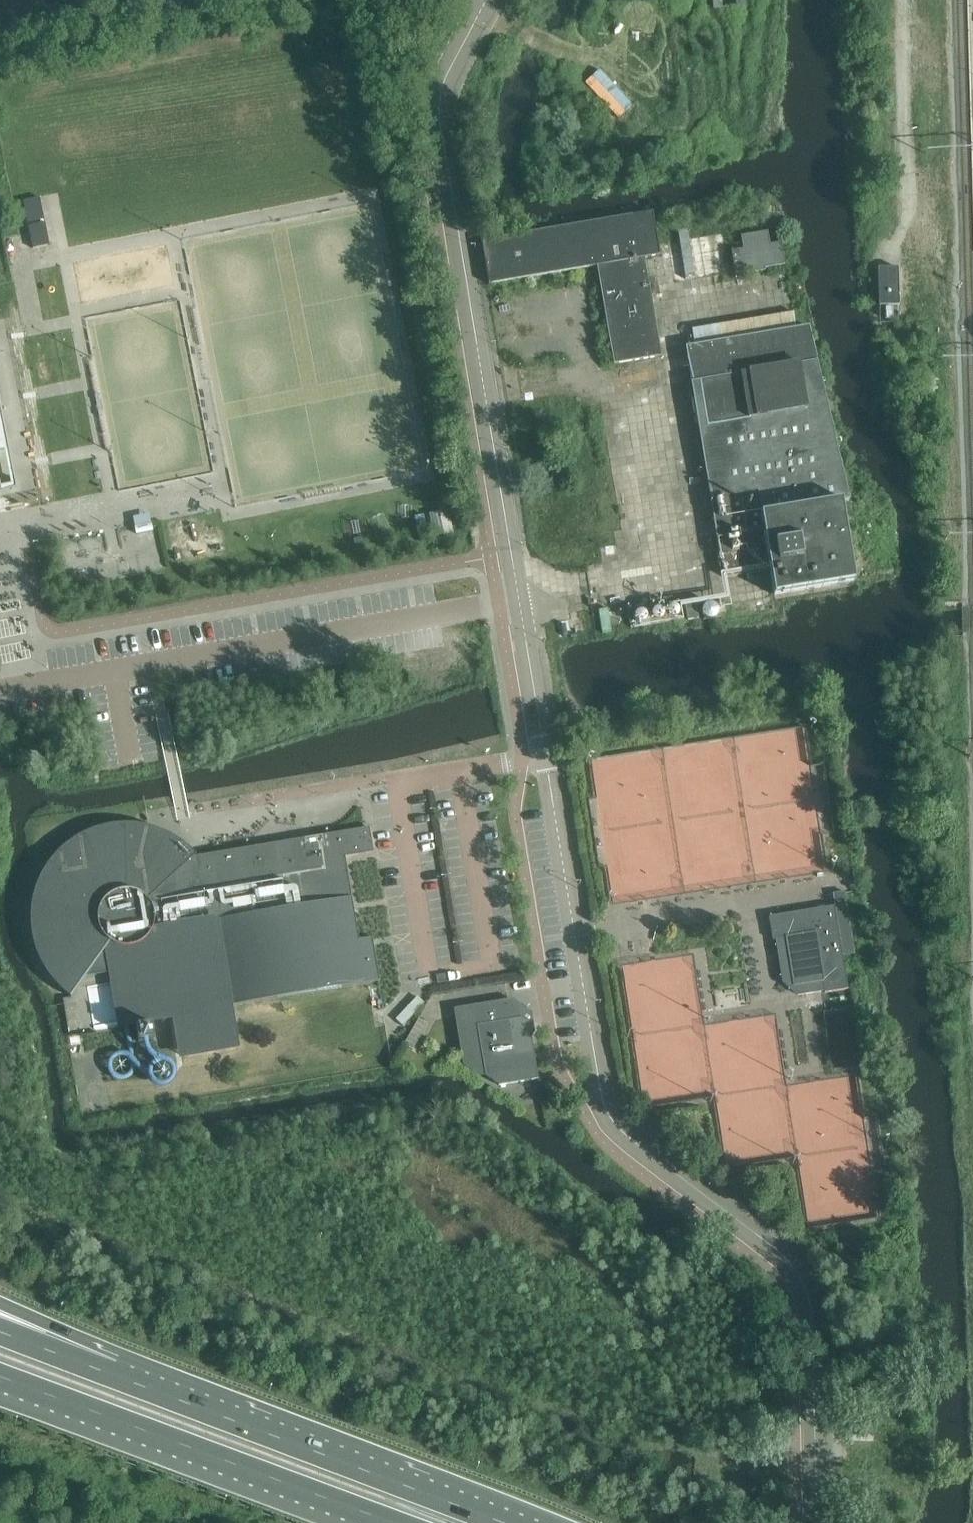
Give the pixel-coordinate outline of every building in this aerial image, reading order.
[(717,10),(750,8),(750,0),(716,0),(717,10)] [(40,197),(23,201),(27,224),(45,221),(40,197)] [(45,223),(28,226),(32,249),(50,246),(45,223)] [(674,275),(728,273),(726,224),(672,226),(674,275)] [(744,247),(733,248),(736,270),(787,265),(784,241),(771,242),(770,230),(742,233),(744,247)] [(878,266),(880,305),(900,304),(898,266),(878,266)] [(17,487),(8,441),(0,402),(0,492),(17,487)] [(695,600),(685,602),(688,622),(699,620),(695,600)] [(172,714),(157,717),(178,821),(193,818),(172,714)] [(135,1026),(138,1042),(145,1041),(147,1041),(151,1040),(154,1040),(151,1024),(149,1024),(148,1020),(175,1015),(180,1049),(181,1056),(182,1056),(238,1046),(231,1006),(378,981),(371,938),(358,940),(345,857),(373,852),(369,827),(197,856),(192,857),(191,856),(192,855),(192,854),(192,852),(192,851),(192,849),(191,848),(191,847),(190,846),(189,846),(187,845),(186,845),(185,845),(184,845),(182,846),(181,846),(180,847),(178,845),(173,842),(165,838),(162,836),(158,835),(153,833),(146,831),(148,826),(141,824),(138,824),(130,823),(125,823),(121,823),(114,824),(109,824),(104,825),(99,827),(93,828),(88,831),(85,832),(80,834),(76,837),(70,842),(69,841),(66,844),(62,847),(59,850),(56,853),(53,857),(50,861),(46,865),(44,870),(41,873),(40,876),(37,882),(36,884),(37,884),(34,892),(32,899),(31,904),(31,906),(30,910),(30,914),(30,918),(30,922),(30,926),(31,930),(31,933),(32,938),(33,941),(34,945),(35,950),(37,954),(40,960),(41,964),(43,967),(46,972),(49,977),(52,980),(55,984),(58,987),(58,986),(61,989),(65,993),(68,995),(71,998),(86,977),(112,973),(114,986),(120,1024),(123,1024),(125,1023),(127,1023),(130,1022),(137,1021),(138,1026),(135,1026)] [(840,892),(833,893),(835,906),(843,957),(855,955),(844,891),(840,892)] [(769,916),(773,940),(776,939),(783,982),(798,995),(824,990),(825,993),(848,989),(843,957),(835,906),(769,916)] [(424,1001),(417,994),(397,1016),(404,1022),(424,1001)] [(467,1062),(484,1075),(499,1086),(538,1079),(531,1034),(529,1023),(527,1024),(522,1020),(521,1018),(512,1019),(510,1003),(458,1011),(467,1062)] [(428,1022),(418,1017),(404,1044),(413,1049),(428,1022)]
